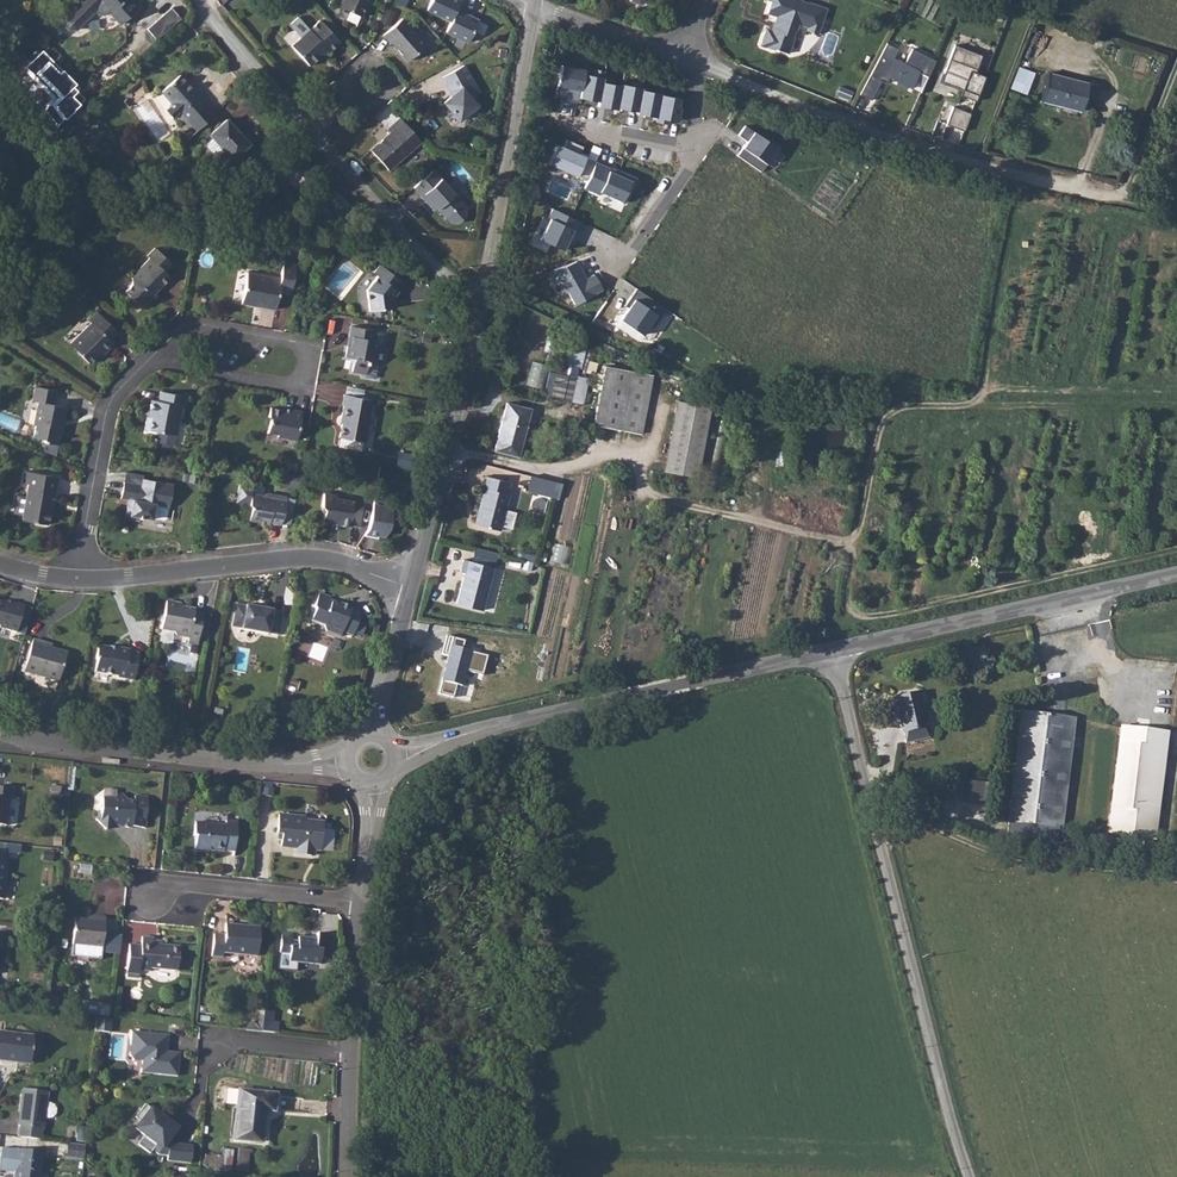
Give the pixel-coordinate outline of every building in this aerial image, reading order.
[(62,20),(75,33),(98,11),(104,17),(111,11),(124,25),(142,8),(134,0),(82,0),(62,20)] [(339,6),(361,17),(370,0),(343,0),(339,6)] [(451,23),(459,5),(461,1),(459,0),(431,0),(426,12),(451,23)] [(827,9),(809,3),(809,4),(801,1),(802,0),(801,0),(767,0),(771,2),(767,13),(776,16),(774,21),(777,22),(774,31),(769,30),(765,31),(761,42),(763,46),(773,50),(776,52),(777,50),(788,54),(798,24),(808,28),(807,31),(817,35),(827,9)] [(469,10),(459,5),(451,23),(447,32),(469,42),(479,19),(467,13),(469,10)] [(173,9),(148,30),(157,40),(182,20),(173,9)] [(500,16),(489,11),(485,20),(495,25),(500,16)] [(339,42),(319,19),(310,28),(299,16),(289,24),(299,36),(289,44),(307,65),(326,49),(328,51),(339,42)] [(424,46),(401,18),(381,35),(388,43),(390,42),(406,61),(424,46)] [(937,61),(912,49),(905,63),(896,59),(901,49),(887,42),(861,94),(870,99),(880,79),(885,82),(888,77),(920,93),(937,61)] [(983,56),(956,46),(942,83),(963,91),(961,96),(977,102),(985,78),(976,74),(983,56)] [(79,89),(43,52),(26,68),(36,78),(40,74),(49,84),(45,87),(57,99),(43,112),(57,126),(84,101),(76,92),(79,89)] [(480,94),(464,64),(442,76),(453,98),(445,105),(460,123),(479,107),(474,100),(480,94)] [(585,71),(563,67),(557,99),(580,104),(581,99),(585,76),(585,71)] [(1019,68),(1011,89),(1027,95),(1035,74),(1019,68)] [(196,132),(217,113),(181,75),(163,92),(174,104),(167,111),(174,118),(179,114),(196,132)] [(1041,101),(1081,112),(1089,86),(1048,75),(1041,101)] [(605,79),(585,76),(581,99),(601,102),(604,84),(605,79)] [(623,88),(604,84),(601,102),(600,107),(619,111),(620,107),(623,88)] [(623,88),(620,107),(640,111),(643,93),(644,89),(624,85),(623,88)] [(852,92),(841,88),(837,99),(848,103),(852,92)] [(664,96),(643,93),(640,111),(639,116),(659,120),(664,96)] [(664,96),(659,120),(679,123),(683,100),(664,96)] [(970,113),(953,106),(946,123),(963,130),(970,113)] [(422,142),(401,118),(387,129),(390,133),(371,150),(389,171),(422,142)] [(237,160),(253,143),(228,120),(213,135),(216,139),(210,144),(211,149),(218,156),(223,156),(228,151),(237,160)] [(770,141),(746,127),(740,136),(748,141),(738,156),(761,171),(767,163),(759,158),(770,141)] [(566,140),(563,146),(557,143),(548,163),(577,175),(584,158),(577,155),(581,146),(566,140)] [(636,180),(593,162),(582,188),(598,195),(599,192),(626,203),(636,180)] [(436,171),(416,188),(433,208),(436,206),(439,209),(451,222),(462,223),(467,218),(468,207),(436,171)] [(580,220),(552,207),(547,218),(550,219),(541,239),(561,249),(569,234),(572,236),(580,220)] [(172,265),(153,247),(145,255),(149,259),(131,277),(132,285),(125,292),(136,304),(147,306),(154,298),(152,295),(169,278),(164,272),(172,265)] [(603,289),(595,272),(586,277),(577,259),(555,270),(566,292),(569,290),(576,304),(603,289)] [(292,295),(297,265),(284,263),(281,278),(247,272),(242,303),(275,308),(278,292),(292,295)] [(404,285),(381,266),(374,275),(378,277),(366,293),(369,314),(395,311),(394,299),(404,285)] [(666,308),(636,288),(629,299),(632,301),(621,318),(643,332),(650,322),(654,325),(666,308)] [(111,338),(119,330),(96,309),(88,317),(92,320),(70,343),(90,362),(103,349),(106,352),(115,342),(111,338)] [(375,341),(377,330),(353,326),(351,337),(353,337),(352,348),(349,347),(348,358),(355,360),(353,373),(365,375),(365,378),(375,379),(378,365),(384,366),(386,352),(377,350),(378,341),(375,341)] [(545,387),(547,363),(532,362),(530,386),(545,387)] [(603,365),(594,425),(644,433),(654,373),(603,365)] [(550,397),(584,404),(590,379),(578,376),(579,370),(570,368),(568,377),(550,372),(546,390),(551,391),(550,397)] [(54,405),(57,391),(35,387),(32,400),(39,401),(34,424),(37,425),(34,437),(45,439),(44,442),(59,445),(66,407),(54,405)] [(367,438),(375,395),(345,390),(344,400),(345,400),(343,413),(346,413),(343,434),(367,438)] [(173,449),(175,437),(181,408),(184,409),(186,398),(160,393),(158,403),(151,402),(148,419),(146,419),(144,431),(158,434),(156,446),(158,449),(171,451),(173,449)] [(711,405),(677,398),(664,469),(697,476),(711,405)] [(520,459),(532,410),(507,403),(494,452),(520,459)] [(299,442),(304,412),(294,410),(294,412),(271,408),(269,423),(271,425),(269,434),(280,436),(279,438),(299,442)] [(55,494),(58,477),(25,471),(23,483),(28,484),(26,497),(17,495),(13,513),(22,515),(21,520),(47,525),(51,502),(50,502),(51,494),(55,494)] [(154,520),(154,518),(166,520),(168,517),(170,507),(171,508),(175,485),(145,480),(145,477),(128,473),(123,499),(131,500),(128,519),(141,522),(142,518),(154,520)] [(188,482),(198,484),(199,475),(190,473),(188,482)] [(506,497),(509,483),(486,477),(483,489),(486,489),(477,525),(498,531),(505,507),(506,507),(508,497),(506,497)] [(532,478),(529,492),(557,500),(560,485),(532,478)] [(341,499),(339,495),(326,492),(324,505),(327,510),(323,525),(351,531),(353,528),(363,530),(367,507),(357,505),(357,502),(341,499)] [(284,525),(290,498),(267,493),(263,497),(253,495),(250,506),(253,510),(250,523),(271,526),(271,523),(284,525)] [(387,499),(376,497),(372,528),(366,538),(381,540),(382,537),(388,538),(392,530),(394,509),(386,507),(387,499)] [(496,553),(476,548),(473,562),(463,559),(460,571),(465,572),(457,602),(483,608),(496,553)] [(352,608),(340,603),(339,605),(332,603),(330,599),(331,597),(319,593),(314,607),(315,610),(311,620),(324,625),(326,631),(341,636),(342,632),(353,636),(361,614),(351,610),(352,608)] [(24,606),(13,603),(12,605),(6,603),(6,602),(0,600),(0,628),(16,633),(24,606)] [(183,608),(181,604),(166,601),(161,629),(174,631),(176,635),(189,637),(188,643),(198,645),(203,615),(194,613),(194,610),(183,608)] [(278,636),(283,613),(272,611),(272,610),(246,605),(246,606),(236,604),(231,627),(241,629),(241,630),(268,635),(268,634),(278,636)] [(450,656),(440,689),(454,693),(457,684),(463,686),(468,670),(482,675),(488,656),(463,648),(465,640),(448,635),(443,654),(450,656)] [(44,645),(44,642),(33,639),(24,671),(59,682),(67,652),(44,645)] [(129,652),(130,650),(117,648),(117,650),(111,649),(110,647),(98,645),(96,659),(97,660),(95,672),(118,675),(118,678),(134,680),(139,653),(129,652)] [(905,742),(931,736),(920,691),(894,697),(905,742)] [(926,708),(929,724),(937,723),(935,707),(926,708)] [(1062,831),(1074,719),(1021,713),(1008,825),(1062,831)] [(1157,839),(1170,731),(1121,723),(1107,834),(1157,839)] [(982,800),(985,781),(958,777),(955,795),(982,800)] [(272,782),(264,781),(262,795),(272,796),(273,790),(271,790),(272,782)] [(13,788),(0,787),(0,825),(6,825),(9,799),(12,799),(13,788)] [(145,828),(148,797),(135,796),(134,801),(126,800),(121,793),(115,799),(102,797),(101,815),(96,818),(106,830),(112,824),(120,825),(120,826),(132,828),(132,827),(145,828)] [(305,821),(305,817),(279,815),(277,833),(282,833),(281,846),(297,848),(297,854),(314,855),(314,849),(315,843),(321,844),(323,829),(324,822),(305,821)] [(235,851),(238,822),(226,821),(225,825),(195,822),(194,835),(196,836),(195,849),(223,851),(224,850),(235,851)] [(332,830),(323,829),(321,844),(315,843),(314,849),(332,851),(334,833),(332,830)] [(53,852),(45,851),(44,860),(52,861),(53,852)] [(104,934),(105,918),(95,917),(94,921),(75,919),(72,944),(102,948),(104,934)] [(257,956),(260,928),(226,924),(224,935),(214,934),(212,956),(223,957),(223,952),(257,956)] [(56,931),(41,929),(40,939),(55,941),(56,931)] [(315,950),(316,939),(298,937),(298,941),(292,940),(293,934),(281,933),(278,969),(297,971),(297,962),(320,964),(321,957),(326,957),(326,951),(315,950)] [(315,950),(326,951),(328,934),(317,933),(316,939),(315,950)] [(121,936),(104,934),(102,948),(102,952),(119,954),(121,936)] [(153,941),(154,938),(142,937),(141,945),(129,944),(126,973),(127,973),(138,974),(139,974),(139,970),(150,971),(151,968),(177,971),(179,946),(161,945),(153,944),(153,941)] [(262,1033),(278,1034),(278,1025),(276,1022),(273,1022),(274,1012),(264,1011),(263,1016),(262,1033)] [(263,1016),(255,1016),(255,1020),(252,1023),(247,1022),(246,1031),(262,1033),(263,1016)] [(111,1020),(96,1019),(95,1031),(110,1032),(111,1020)] [(34,1035),(0,1031),(0,1060),(30,1064),(34,1035)] [(168,1035),(129,1031),(127,1052),(134,1060),(142,1061),(141,1072),(177,1076),(180,1053),(167,1051),(164,1051),(164,1046),(167,1046),(168,1035)] [(48,1092),(23,1089),(19,1125),(20,1125),(18,1136),(41,1139),(42,1128),(43,1128),(44,1118),(48,1118),(53,1117),(56,1114),(57,1109),(54,1104),(50,1102),(46,1102),(48,1092)] [(226,1103),(237,1105),(239,1090),(227,1089),(226,1103)] [(239,1090),(237,1105),(234,1139),(262,1142),(265,1110),(274,1111),(276,1094),(239,1090)] [(166,1142),(177,1128),(145,1104),(135,1117),(141,1122),(135,1128),(145,1136),(138,1144),(150,1153),(153,1150),(158,1154),(168,1155),(167,1160),(191,1163),(192,1145),(166,1142)] [(78,1126),(76,1141),(85,1142),(87,1127),(78,1126)] [(85,1145),(68,1143),(66,1157),(84,1160),(85,1145)] [(44,1152),(2,1147),(0,1161),(0,1170),(14,1172),(14,1176),(41,1176),(44,1152)] [(250,1167),(250,1148),(238,1148),(238,1166),(250,1167)] [(232,1154),(209,1152),(207,1168),(230,1170),(232,1154)]
